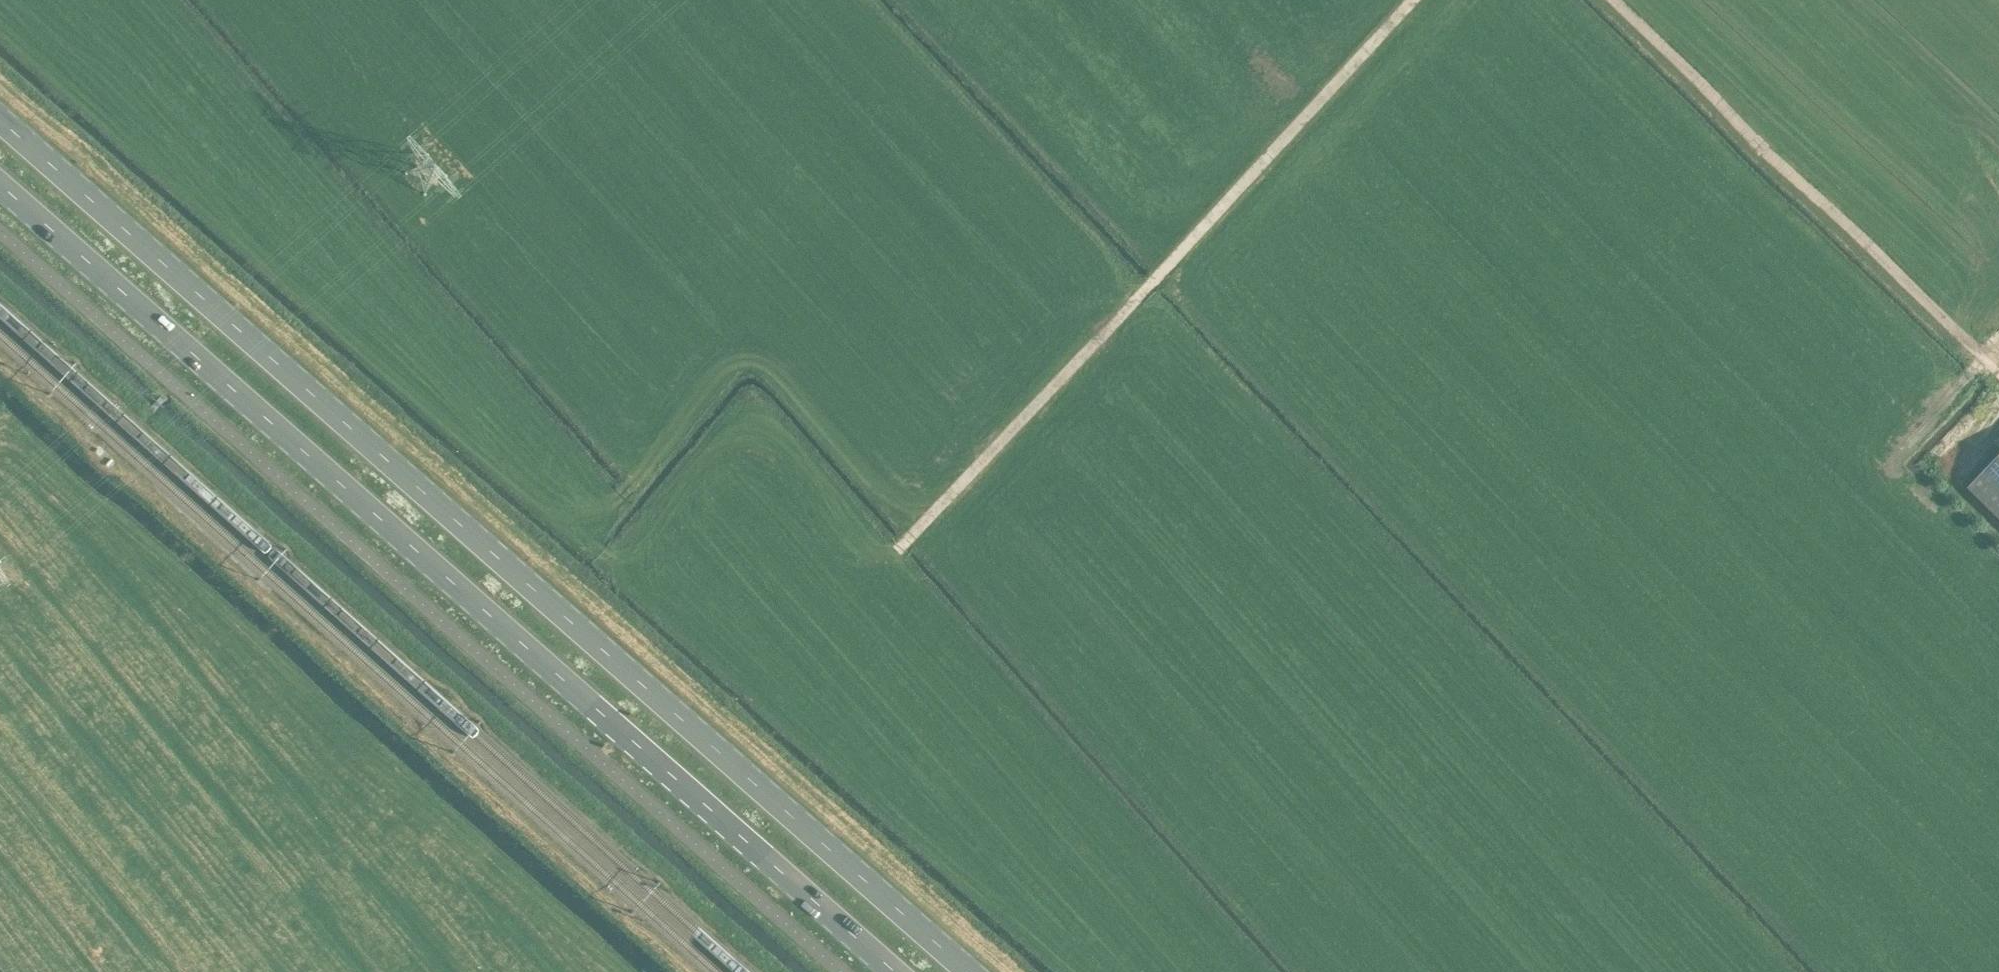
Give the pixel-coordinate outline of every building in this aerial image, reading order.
[(1966,488),(1998,520),(1998,454),(1966,488)]
